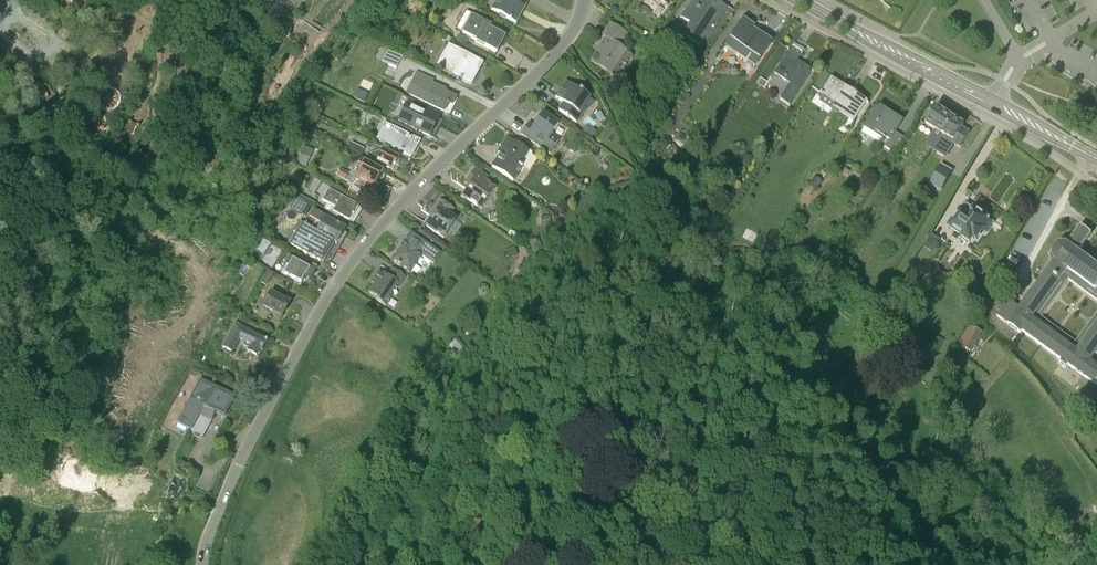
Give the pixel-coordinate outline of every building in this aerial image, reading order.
[(525,7),(511,0),(498,0),(492,11),(516,23),(525,7)] [(727,20),(733,11),(719,2),(718,3),(715,1),(711,6),(707,4),(708,2),(705,0),(692,0),(682,16),(691,22),(683,35),(698,45),(711,25),(714,27),(721,16),(727,20)] [(64,20),(51,11),(48,16),(61,24),(64,20)] [(503,31),(493,26),(471,15),(462,34),(476,40),(475,42),(497,53),(494,51),(498,43),(497,42),(501,35),(503,36),(504,35),(501,34),(503,31)] [(753,27),(743,20),(727,43),(742,52),(740,56),(755,66),(771,42),(756,33),(755,34),(750,31),(753,27)] [(211,29),(219,32),(222,24),(214,22),(211,29)] [(627,34),(611,23),(602,36),(608,40),(604,47),(602,45),(590,62),(613,77),(622,64),(625,67),(632,56),(618,47),(627,34)] [(437,64),(463,78),(462,80),(467,83),(468,81),(470,82),(476,71),(472,69),(477,61),(448,45),(437,64)] [(793,45),(792,45),(775,71),(791,81),(780,99),(790,105),(814,72),(797,61),(799,58),(789,51),(793,45)] [(382,61),(396,68),(402,57),(388,49),(382,61)] [(406,92),(443,111),(447,104),(452,106),(456,97),(445,92),(446,90),(433,83),(434,81),(417,72),(406,92)] [(768,83),(761,78),(757,83),(764,88),(768,83)] [(562,88),(556,97),(566,105),(561,112),(575,123),(581,115),(578,113),(590,97),(581,90),(579,91),(566,82),(569,84),(564,90),(562,88)] [(842,93),(827,83),(820,96),(833,105),(831,108),(853,123),(866,102),(867,103),(868,103),(843,87),(845,88),(842,93)] [(429,136),(438,118),(405,102),(404,105),(402,104),(396,114),(399,115),(397,120),(429,136)] [(953,118),(954,118),(936,107),(925,123),(942,134),(932,149),(943,157),(952,142),(960,148),(970,133),(966,130),(965,132),(961,130),(964,125),(953,118)] [(884,147),(895,154),(905,138),(895,132),(900,124),(892,119),(893,117),(891,116),(890,118),(884,114),(885,112),(873,130),(889,140),(884,147)] [(526,127),(521,134),(549,154),(558,142),(550,136),(558,125),(542,113),(531,130),(526,127)] [(134,135),(138,128),(127,123),(124,130),(134,135)] [(412,157),(419,142),(382,125),(376,139),(412,157)] [(361,157),(364,150),(342,136),(338,144),(361,157)] [(501,153),(492,167),(513,181),(523,168),(520,167),(530,153),(508,137),(502,147),(506,150),(503,155),(501,153)] [(294,161),(306,167),(314,150),(302,145),(294,161)] [(410,174),(414,166),(399,158),(381,150),(377,159),(371,156),(369,161),(393,170),(395,166),(410,174)] [(941,165),(930,185),(940,191),(952,171),(941,165)] [(384,202),(392,189),(378,181),(381,174),(364,166),(357,180),(373,189),(370,194),(384,202)] [(337,175),(348,181),(352,175),(341,169),(337,175)] [(496,190),(487,184),(490,179),(475,169),(469,178),(473,181),(470,185),(466,182),(465,183),(469,186),(467,189),(466,188),(462,195),(467,198),(468,197),(483,208),(496,190)] [(817,190),(822,182),(814,177),(809,185),(817,190)] [(350,221),(359,206),(329,191),(323,202),(335,208),(333,212),(350,221)] [(434,210),(437,211),(426,226),(443,238),(456,220),(460,222),(465,213),(455,206),(453,209),(441,200),(434,210)] [(978,213),(966,204),(949,227),(970,242),(973,237),(976,239),(982,231),(985,233),(992,223),(986,218),(987,215),(984,212),(981,211),(978,213)] [(291,245),(320,263),(332,242),(340,247),(346,236),(343,233),(345,229),(313,212),(305,225),(303,224),(291,245)] [(1080,255),(1077,253),(1091,234),(1092,233),(1081,226),(1067,245),(1066,244),(1058,246),(1053,252),(1054,260),(1055,261),(1020,308),(1009,300),(997,316),(1008,324),(1021,334),(1023,332),(1062,361),(1060,364),(1066,368),(1068,365),(1096,386),(1096,384),(1096,366),(1090,361),(1096,351),(1096,314),(1076,342),(1042,317),(1069,280),(1096,301),(1096,267),(1080,255)] [(409,246),(404,242),(396,255),(395,254),(391,261),(394,263),(408,272),(421,255),(435,265),(444,254),(447,249),(420,231),(409,246)] [(934,249),(940,239),(932,234),(926,245),(934,249)] [(267,248),(272,242),(266,238),(262,243),(267,248)] [(310,280),(317,268),(303,261),(301,265),(290,258),(281,272),(299,283),(301,284),(300,284),(301,284),(305,277),(310,280)] [(405,277),(393,268),(387,276),(379,271),(374,279),(377,281),(369,292),(378,298),(377,300),(385,306),(392,296),(389,294),(394,286),(397,288),(405,277)] [(272,275),(265,271),(260,283),(267,285),(272,275)] [(264,307),(282,317),(289,304),(271,294),(264,307)] [(978,300),(973,297),(969,303),(975,306),(978,300)] [(262,351),(267,341),(234,325),(223,348),(232,352),(238,339),(250,345),(247,351),(257,356),(260,350),(262,351)] [(971,352),(982,333),(970,326),(959,345),(971,352)] [(467,348),(457,339),(451,345),(460,354),(467,348)] [(265,384),(258,380),(250,394),(258,398),(265,384)] [(224,416),(233,399),(197,382),(177,422),(189,428),(201,405),(224,416)]
